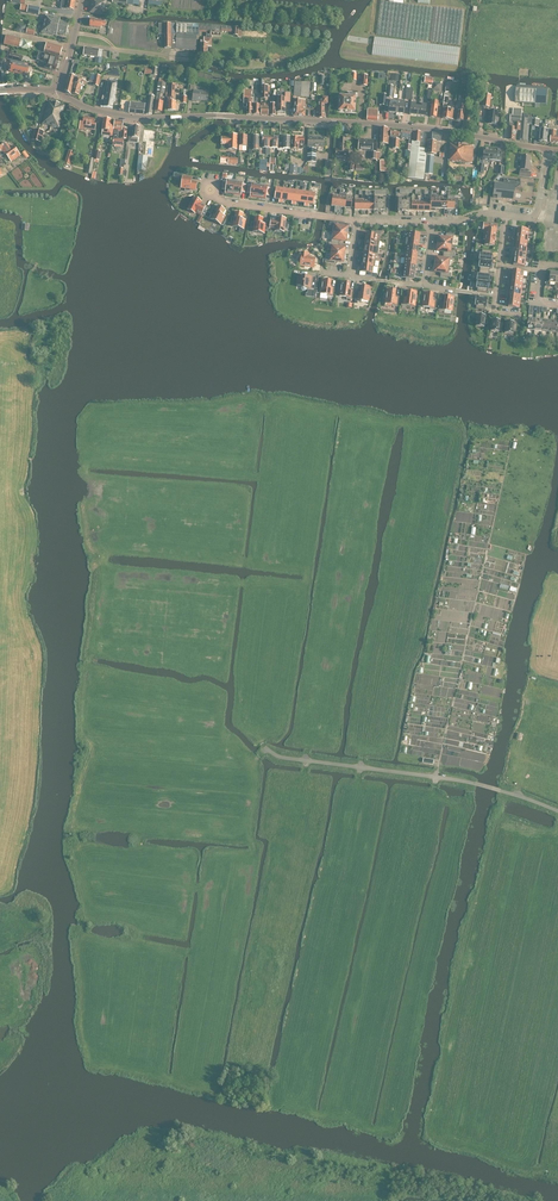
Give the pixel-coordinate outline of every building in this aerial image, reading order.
[(73,9),(75,0),(62,0),(61,8),(66,9),(66,8),(73,9)] [(106,0),(104,0),(91,0),(90,12),(104,15),(106,0)] [(392,2),(379,1),(375,34),(427,40),(432,7),(402,3),(403,0),(393,0),(392,2)] [(39,15),(39,13),(40,8),(28,6),(27,12),(39,15)] [(434,7),(430,41),(459,44),(463,10),(434,7)] [(44,20),(43,23),(67,29),(68,23),(59,20),(60,18),(46,15),(45,20),(44,20)] [(101,25),(105,26),(105,22),(101,21),(90,19),(89,26),(100,28),(101,25)] [(41,32),(56,36),(57,33),(65,35),(67,29),(43,23),(41,32)] [(196,50),(196,46),(197,35),(199,35),(199,32),(199,25),(199,24),(176,23),(176,27),(176,23),(158,23),(158,34),(164,34),(165,48),(171,48),(175,49),(196,50)] [(24,33),(26,26),(19,24),(17,31),(24,33)] [(201,40),(200,56),(207,57),(207,46),(211,46),(212,37),(212,36),(221,36),(221,31),(221,26),(211,25),(211,32),(206,32),(206,33),(206,37),(204,37),(204,40),(201,40)] [(226,26),(226,30),(233,30),(233,32),(233,35),(238,35),(238,27),(233,27),(226,26)] [(4,44),(19,47),(21,38),(6,35),(4,44)] [(23,39),(21,48),(31,49),(32,41),(23,39)] [(60,56),(62,47),(47,43),(44,51),(60,56)] [(84,47),(83,55),(98,57),(99,49),(84,47)] [(6,51),(5,58),(9,58),(21,61),(23,56),(12,54),(10,53),(10,52),(6,51)] [(58,62),(59,57),(49,54),(43,53),(41,61),(46,63),(45,67),(55,70),(57,65),(58,63),(58,62)] [(29,67),(16,64),(17,61),(8,59),(7,66),(14,67),(19,68),(18,73),(27,76),(29,67)] [(93,85),(98,86),(100,76),(90,74),(89,81),(93,82),(93,85)] [(70,94),(75,76),(69,75),(65,90),(70,94)] [(86,80),(76,78),(72,92),(79,95),(82,85),(84,86),(86,80)] [(102,100),(101,107),(112,109),(117,83),(109,81),(106,81),(103,96),(102,100)] [(310,82),(294,81),(294,96),(309,97),(310,82)] [(166,83),(158,82),(154,111),(162,112),(163,102),(159,101),(160,93),(164,94),(166,83)] [(432,90),(439,90),(440,91),(440,83),(433,82),(432,90)] [(548,87),(520,85),(517,84),(517,85),(516,88),(515,102),(547,104),(548,87)] [(207,101),(209,93),(194,91),(194,86),(190,85),(189,93),(193,93),(192,101),(197,101),(197,100),(207,101)] [(268,86),(261,86),(261,99),(269,99),(270,87),(268,87),(268,86)] [(254,95),(251,95),(251,89),(244,89),(244,98),(253,98),(254,98),(254,95)] [(173,97),(173,93),(168,93),(168,97),(167,97),(167,101),(168,101),(168,110),(175,111),(176,101),(170,101),(171,97),(173,97)] [(285,102),(290,103),(290,93),(277,93),(277,112),(285,112),(285,102)] [(355,97),(355,93),(349,93),(349,97),(340,96),(339,111),(345,111),(345,112),(349,112),(354,112),(355,97)] [(482,106),(489,107),(491,95),(484,94),(482,106)] [(149,95),(146,114),(152,114),(154,96),(149,95)] [(246,114),(253,115),(252,104),(253,104),(253,103),(253,98),(244,98),(244,103),(246,103),(246,114)] [(323,101),(318,101),(318,105),(316,105),(316,113),(319,113),(319,117),(324,117),(324,104),(328,104),(327,98),(323,98),(323,101)] [(305,100),(294,99),(294,107),(293,116),(305,117),(305,111),(303,111),(303,108),(305,108),(305,100)] [(405,102),(404,102),(404,100),(398,99),(397,104),(396,113),(404,114),(405,102)] [(388,112),(396,113),(397,104),(394,104),(394,100),(390,100),(388,112)] [(430,117),(436,117),(438,101),(431,100),(430,105),(431,105),(430,117)] [(42,123),(51,125),(56,103),(48,101),(42,123)] [(145,103),(130,102),(129,113),(144,114),(145,103)] [(64,105),(56,103),(51,125),(59,127),(64,105)] [(67,111),(66,114),(70,116),(75,106),(70,103),(67,111)] [(410,114),(417,115),(418,106),(415,106),(416,103),(411,103),(410,114)] [(422,107),(418,106),(417,115),(425,116),(426,104),(422,104),(422,107)] [(442,118),(449,119),(453,119),(454,109),(453,109),(453,106),(448,105),(448,108),(444,108),(442,118)] [(77,116),(81,109),(75,106),(70,116),(74,118),(75,115),(77,116)] [(465,106),(462,106),(461,111),(458,110),(457,120),(463,121),(465,106)] [(463,120),(470,121),(471,113),(469,113),(470,108),(465,108),(463,120)] [(513,114),(511,114),(510,122),(515,122),(515,124),(510,123),(509,139),(515,140),(516,131),(520,131),(521,118),(522,109),(513,108),(513,114)] [(367,120),(377,121),(378,110),(367,109),(367,120)] [(487,124),(496,125),(498,111),(489,110),(487,124)] [(528,124),(532,125),(532,119),(533,118),(528,117),(528,114),(523,114),(523,118),(521,118),(520,131),(521,131),(520,139),(526,139),(528,124)] [(95,119),(83,117),(83,121),(80,120),(79,129),(85,130),(86,129),(95,130),(96,123),(94,123),(95,119)] [(103,118),(101,130),(102,130),(102,135),(112,136),(114,125),(110,125),(111,119),(103,118)] [(547,142),(549,124),(549,120),(546,119),(545,124),(543,123),(542,129),(540,128),(539,141),(547,142)] [(114,127),(114,130),(112,145),(114,146),(114,147),(121,148),(121,146),(123,147),(124,140),(119,140),(118,138),(118,131),(122,132),(121,138),(126,139),(127,128),(125,128),(125,127),(123,126),(123,121),(115,120),(114,127)] [(128,142),(138,143),(139,126),(133,126),(133,127),(129,126),(128,142)] [(389,134),(389,128),(381,127),(380,143),(388,144),(389,134)] [(33,134),(42,137),(44,131),(34,128),(33,134)] [(152,153),(154,131),(153,130),(144,129),(143,129),(142,141),(145,141),(144,152),(152,153)] [(410,151),(412,141),(411,141),(413,131),(402,130),(401,136),(401,138),(409,139),(408,145),(405,144),(405,150),(410,151)] [(393,148),(398,149),(399,139),(400,131),(391,131),(390,137),(391,137),(390,139),(393,139),(393,148)] [(412,141),(410,151),(409,167),(407,178),(424,179),(427,148),(419,148),(420,132),(413,131),(412,142),(412,141)] [(428,140),(427,154),(436,154),(437,141),(441,142),(441,134),(432,133),(431,140),(428,140)] [(42,137),(33,134),(31,140),(41,142),(42,137)] [(237,145),(237,135),(229,135),(229,138),(221,137),(221,144),(229,145),(229,149),(236,150),(236,145),(237,145)] [(263,136),(262,148),(266,148),(266,154),(270,154),(270,146),(271,142),(271,136),(263,136)] [(279,148),(290,149),(290,137),(283,137),(282,144),(279,144),(279,148)] [(298,149),(298,148),(302,149),(303,148),(303,144),(304,144),(304,138),(299,137),(291,137),(291,149),(298,149)] [(324,147),(324,138),(308,137),(308,146),(308,149),(307,149),(307,162),(316,162),(316,149),(312,149),(312,147),(324,147)] [(335,156),(348,157),(348,150),(346,149),(346,139),(339,138),(339,149),(336,149),(335,156)] [(358,150),(370,150),(372,150),(373,140),(368,140),(368,141),(359,141),(358,150)] [(1,156),(5,153),(9,159),(9,158),(11,161),(20,155),(18,152),(14,146),(10,148),(6,143),(3,146),(0,143),(0,154),(1,156)] [(456,144),(450,144),(448,161),(453,161),(472,163),(473,146),(461,145),(461,144),(456,144)] [(71,148),(70,150),(69,150),(65,164),(69,165),(74,152),(73,152),(74,149),(71,148)] [(479,172),(483,172),(484,165),(487,165),(488,161),(492,161),(493,149),(484,148),(483,153),(483,154),(483,160),(484,161),(484,163),(483,163),(482,165),(479,164),(479,172)] [(502,150),(493,149),(492,161),(501,162),(502,150)] [(97,150),(95,159),(92,175),(96,175),(99,160),(100,151),(97,150)] [(427,155),(425,174),(432,174),(434,155),(427,155)] [(520,169),(520,171),(519,176),(530,177),(530,173),(527,172),(527,170),(531,170),(531,166),(529,166),(530,156),(521,155),(520,169)] [(86,173),(91,174),(94,158),(89,158),(86,173)] [(26,174),(23,164),(15,167),(18,176),(26,174)] [(293,173),(297,173),(302,173),(302,167),(297,167),(297,165),(290,165),(290,173),(293,173)] [(192,177),(182,176),(181,187),(185,188),(185,191),(190,191),(190,189),(196,190),(197,182),(191,181),(191,178),(192,177)] [(503,183),(494,182),(493,197),(497,198),(513,199),(514,189),(515,185),(520,186),(520,180),(504,178),(503,183)] [(227,180),(226,182),(223,182),(222,189),(225,190),(225,192),(233,194),(235,181),(227,180)] [(233,194),(240,195),(241,192),(244,192),(245,185),(242,184),(242,182),(235,181),(233,194)] [(247,193),(250,193),(250,196),(258,197),(260,184),(252,183),(252,185),(248,185),(247,193)] [(267,185),(260,184),(258,197),(265,198),(266,195),(269,196),(270,188),(267,188),(267,185)] [(281,202),(281,200),(283,189),(276,188),(275,199),(279,199),(279,202),(281,202)] [(283,200),(288,200),(289,190),(283,189),(281,200),(281,202),(283,203),(283,200)] [(296,202),(300,202),(302,192),(295,191),(294,201),(293,204),(296,205),(296,202)] [(308,206),(309,203),(313,204),(315,193),(308,193),(307,203),(306,206),(308,206)] [(339,195),(338,206),(341,207),(344,207),(346,195),(346,194),(340,193),(339,195)] [(333,195),(331,206),(335,206),(338,206),(339,195),(333,195)] [(355,200),(352,199),(353,196),(346,195),(344,207),(351,208),(351,207),(354,208),(355,208),(355,200)] [(430,211),(436,212),(436,208),(441,209),(441,197),(435,197),(435,195),(430,195),(430,201),(431,201),(430,207),(430,211)] [(454,208),(458,208),(458,198),(454,198),(454,196),(447,196),(447,215),(450,215),(450,211),(451,210),(453,210),(454,210),(454,208)] [(194,197),(187,209),(195,213),(196,212),(200,214),(196,222),(199,223),(203,216),(201,215),(206,206),(201,204),(200,204),(201,201),(194,197)] [(374,210),(374,211),(383,211),(383,210),(387,210),(387,199),(374,198),(374,200),(374,210)] [(411,201),(411,199),(398,199),(398,211),(401,211),(401,212),(411,212),(411,211),(411,201)] [(221,224),(225,216),(224,216),(222,215),(225,209),(218,205),(215,211),(213,209),(210,214),(213,215),(211,219),(221,224)] [(232,227),(243,229),(245,220),(242,219),(243,213),(235,212),(234,217),(232,217),(231,222),(233,222),(232,227)] [(264,233),(265,224),(262,224),(263,218),(255,217),(254,222),(252,222),(251,227),(253,227),(253,232),(264,233)] [(288,229),(289,222),(285,222),(286,218),(277,217),(277,220),(275,220),(275,219),(271,218),(270,228),(275,229),(275,230),(284,232),(284,228),(288,229)] [(329,221),(329,225),(333,225),(332,232),(348,234),(349,230),(347,230),(348,227),(344,226),(344,223),(329,221)] [(493,230),(494,224),(483,223),(483,230),(486,230),(484,245),(494,246),(494,241),(495,241),(495,239),(495,237),(495,235),(496,230),(493,230)] [(517,234),(533,236),(533,235),(528,234),(529,229),(517,228),(517,234)] [(366,233),(365,239),(376,241),(377,234),(380,235),(380,231),(371,230),(371,233),(366,233)] [(332,232),(331,242),(339,243),(339,240),(346,241),(346,238),(347,238),(348,234),(332,232)] [(409,232),(408,238),(408,239),(425,241),(425,238),(419,237),(420,233),(409,232)] [(437,239),(436,243),(452,245),(453,235),(446,234),(445,237),(439,237),(438,239),(437,239)] [(406,238),(405,245),(407,245),(418,246),(418,243),(424,244),(425,241),(408,239),(408,238),(406,238)] [(359,242),(359,245),(378,248),(379,241),(376,241),(365,239),(365,243),(359,242)] [(331,246),(330,253),(331,253),(345,255),(346,251),(344,250),(345,248),(338,247),(339,243),(331,242),(329,242),(328,246),(331,246)] [(443,251),(443,255),(454,256),(455,253),(451,252),(452,245),(436,243),(436,248),(437,248),(437,251),(443,251)] [(364,252),(375,254),(378,254),(378,248),(359,245),(358,248),(364,249),(364,252)] [(407,245),(406,251),(423,254),(423,251),(417,250),(418,246),(407,245)] [(482,250),(481,253),(479,253),(478,260),(479,260),(491,261),(492,254),(491,254),(491,251),(482,250)] [(308,258),(309,253),(300,252),(299,258),(301,258),(300,265),(305,266),(304,267),(310,268),(310,267),(314,267),(315,259),(308,258)] [(325,263),(336,264),(336,261),(343,262),(343,259),(345,259),(345,255),(331,253),(330,260),(325,259),(325,263)] [(434,260),(434,264),(449,266),(450,260),(452,260),(453,256),(454,257),(454,256),(443,255),(442,258),(436,257),(436,260),(434,260)] [(374,267),(375,260),(374,260),(357,258),(357,261),(362,261),(362,265),(373,266),(373,267),(374,267)] [(405,258),(404,264),(421,266),(422,263),(416,263),(416,259),(405,258)] [(479,270),(489,272),(489,268),(491,268),(492,261),(491,261),(479,260),(478,267),(480,267),(479,270)] [(403,264),(402,270),(415,272),(414,272),(415,272),(416,270),(417,269),(421,269),(421,266),(404,264),(403,264)] [(448,273),(449,266),(434,264),(433,268),(434,269),(434,271),(441,272),(440,276),(450,277),(451,273),(448,273)] [(365,276),(376,277),(377,273),(372,273),(373,267),(373,266),(362,265),(361,271),(366,272),(365,276)] [(405,281),(408,281),(409,278),(414,279),(414,272),(415,272),(402,270),(401,277),(406,277),(405,281)] [(489,272),(479,270),(479,274),(477,273),(476,281),(477,281),(489,282),(490,275),(488,275),(489,272)] [(524,271),(512,270),(512,276),(528,278),(528,276),(523,276),(524,271)] [(546,277),(545,286),(549,287),(550,282),(555,282),(556,283),(557,273),(550,272),(549,277),(546,277)] [(292,276),(290,289),(306,292),(306,288),(314,289),(316,277),(303,275),(302,277),(298,276),(292,276)] [(320,283),(320,288),(321,288),(320,293),(327,294),(327,296),(333,297),(334,287),(330,287),(331,280),(322,279),(322,283),(320,283)] [(349,282),(341,281),(340,285),(339,285),(338,291),(340,291),(339,296),(346,297),(346,299),(352,299),(353,290),(348,289),(349,282)] [(477,291),(486,292),(487,289),(488,289),(489,282),(477,281),(476,281),(476,288),(477,288),(477,291)] [(356,291),(355,301),(361,302),(361,300),(368,301),(369,296),(370,296),(371,291),(370,291),(370,286),(362,285),(361,292),(356,291)] [(385,293),(384,298),(385,298),(385,303),(392,304),(392,306),(398,307),(399,297),(394,297),(395,290),(387,289),(386,293),(385,293)] [(416,291),(408,290),(407,297),(402,296),(401,306),(407,307),(407,305),(414,306),(415,301),(416,301),(417,296),(416,296),(416,291)] [(422,296),(422,301),(423,301),(422,306),(429,307),(429,309),(435,310),(436,301),(432,300),(432,293),(424,292),(423,296),(422,296)] [(453,296),(445,295),(444,302),(439,302),(438,311),(444,312),(444,310),(451,311),(452,306),(453,306),(454,301),(453,301),(453,296)] [(486,306),(487,298),(475,297),(474,305),(476,305),(476,309),(484,310),(485,306),(486,306)] [(484,327),(485,315),(482,315),(483,311),(475,311),(475,315),(477,315),(475,326),(484,327)] [(526,329),(534,330),(536,318),(528,317),(526,329)] [(543,319),(536,318),(534,330),(542,331),(543,319)] [(502,331),(503,322),(500,322),(500,320),(491,319),(490,331),(498,332),(499,330),(502,331)] [(542,331),(549,332),(550,320),(543,319),(542,331)] [(549,332),(556,333),(557,321),(550,320),(549,332)] [(514,322),(506,321),(504,333),(513,334),(513,331),(516,331),(517,324),(514,323),(514,322)]
